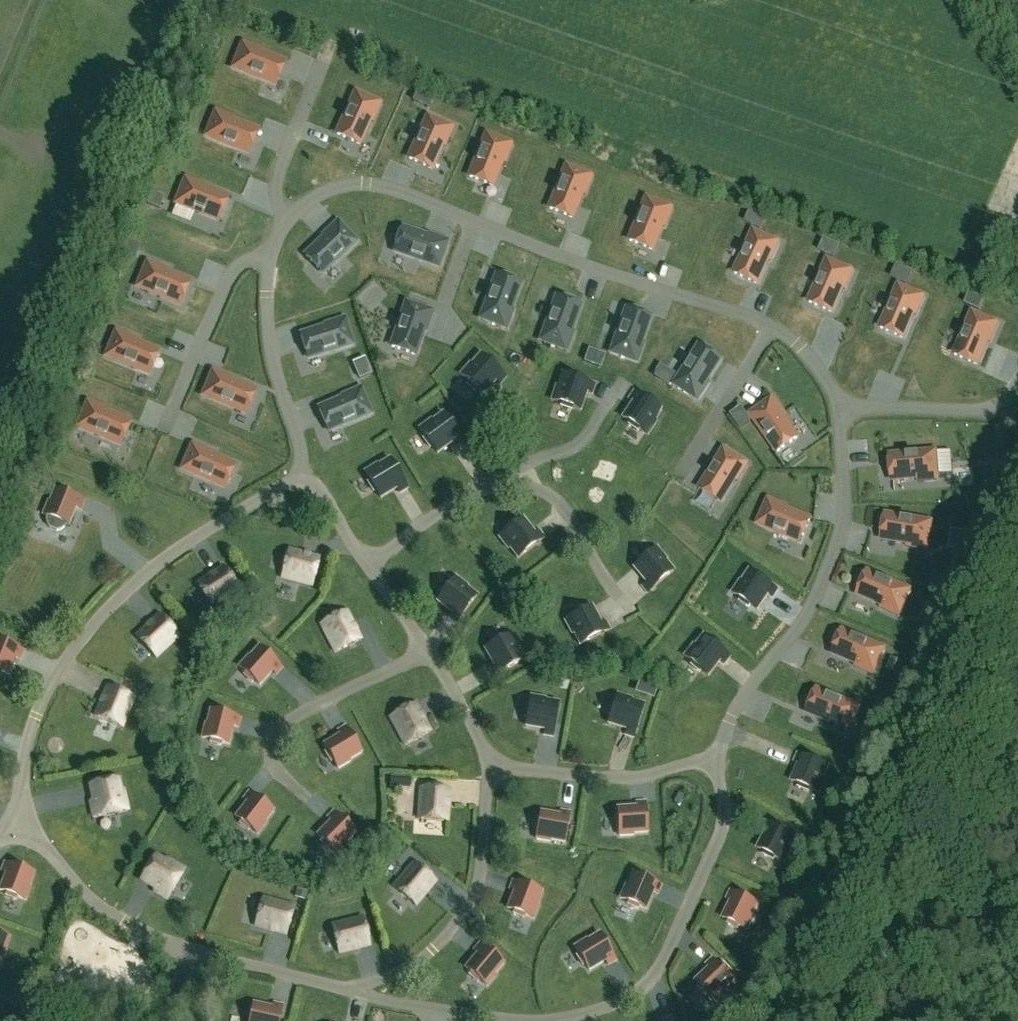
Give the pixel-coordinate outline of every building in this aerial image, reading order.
[(233,67),(276,84),(285,62),(260,53),(262,49),(244,42),(233,67)] [(381,103),(355,92),(337,134),(359,143),(369,120),(373,121),(381,103)] [(431,101),(416,94),(412,106),(424,111),(431,101)] [(206,136),(249,152),(258,130),(233,121),(235,117),(216,110),(206,136)] [(453,128),(428,117),(409,158),(431,168),(441,144),(445,146),(453,128)] [(470,177),(492,186),(501,162),(505,163),(512,145),(487,135),(470,177)] [(550,209),(572,217),(581,193),(585,195),(592,177),(567,166),(550,209)] [(187,177),(177,203),(219,220),(228,198),(203,188),(205,185),(187,177)] [(161,202),(146,195),(141,210),(153,216),(161,202)] [(629,240),(651,249),(661,225),(665,227),(672,209),(646,198),(629,240)] [(762,224),(751,219),(749,226),(758,231),(762,224)] [(322,273),(355,242),(336,222),(322,235),(325,238),(306,256),(322,273)] [(447,240),(428,233),(427,237),(402,229),(395,251),(438,266),(447,240)] [(771,262),(779,244),(754,232),(735,274),(757,284),(767,260),(771,262)] [(144,254),(127,247),(121,262),(136,270),(144,254)] [(836,254),(826,249),(823,257),(833,261),(836,254)] [(148,261),(138,287),(180,303),(189,281),(165,272),(166,268),(148,261)] [(845,290),(853,272),(828,261),(810,303),(831,312),(842,288),(845,290)] [(899,274),(895,281),(905,286),(909,279),(899,274)] [(497,276),(481,318),(507,328),(513,313),(509,312),(519,284),(497,276)] [(916,316),(924,298),(899,287),(881,329),(903,338),(913,314),(916,316)] [(580,288),(577,300),(618,313),(622,301),(580,288)] [(557,298),(541,340),(567,350),(573,335),(569,334),(579,306),(557,298)] [(973,303),(969,309),(978,313),(980,306),(973,303)] [(414,355),(423,330),(426,331),(433,313),(407,304),(392,347),(414,355)] [(627,309),(612,352),(638,361),(643,346),(639,345),(649,317),(627,309)] [(990,342),(998,324),(973,313),(955,355),(977,365),(987,341),(990,342)] [(352,344),(343,318),(324,324),(326,327),(301,335),(308,358),(352,344)] [(117,330),(107,356),(149,373),(158,351),(134,341),(135,338),(117,330)] [(700,347),(676,385),(699,400),(708,386),(705,384),(720,359),(700,347)] [(604,356),(593,351),(591,360),(600,365),(604,356)] [(471,365),(470,364),(461,374),(460,375),(469,382),(467,384),(474,391),(476,389),(483,395),(496,380),(500,384),(506,377),(480,355),(471,365)] [(662,367),(655,377),(669,385),(675,375),(662,367)] [(214,370),(204,395),(246,412),(255,390),(231,380),(232,377),(214,370)] [(558,387),(557,387),(553,399),(552,399),(552,400),(562,404),(561,406),(571,409),(572,407),(581,410),(587,392),(592,393),(595,385),(562,374),(558,387)] [(328,431),(370,413),(359,387),(341,395),(343,399),(319,409),(328,431)] [(648,433),(655,423),(654,422),(662,410),(634,391),(629,398),(633,401),(622,417),(630,423),(629,425),(637,431),(639,428),(648,435),(649,434),(648,433)] [(774,399),(752,415),(778,452),(797,438),(782,417),(785,415),(774,399)] [(88,401),(78,426),(121,443),(129,421),(105,412),(107,408),(88,401)] [(419,428),(426,437),(423,439),(429,447),(432,446),(437,453),(453,442),(456,446),(463,441),(443,413),(431,422),(431,421),(420,428),(419,428)] [(752,419),(747,413),(743,417),(746,422),(752,419)] [(193,443),(183,469),(225,485),(234,464),(210,454),(211,450),(193,443)] [(724,451),(700,489),(721,502),(734,480),(738,482),(748,465),(724,451)] [(890,456),(892,479),(918,477),(918,481),(938,480),(935,452),(890,456)] [(1004,453),(1006,469),(1017,468),(1017,452),(1004,453)] [(365,472),(370,481),(368,483),(373,491),(376,490),(381,498),(397,488),(400,493),(407,488),(390,459),(378,466),(377,465),(366,471),(365,472)] [(65,528),(66,524),(69,525),(76,507),(81,509),(84,501),(55,490),(50,502),(48,501),(43,515),(47,516),(46,520),(47,525),(49,528),(56,531),(61,530),(65,528)] [(770,499),(759,524),(801,542),(810,520),(786,510),(788,506),(770,499)] [(886,515),(882,538),(907,543),(906,547),(926,550),(931,523),(886,515)] [(506,529),(508,531),(499,538),(500,539),(500,538),(508,548),(509,548),(518,559),(544,537),(539,530),(535,534),(523,519),(516,525),(514,522),(506,529)] [(950,540),(948,550),(964,552),(965,543),(950,540)] [(657,548),(648,555),(647,553),(639,559),(641,562),(633,568),(646,582),(642,586),(647,592),(674,571),(665,560),(666,559),(657,549),(658,549),(657,548)] [(312,586),(320,557),(289,549),(281,578),(312,586)] [(212,608),(239,591),(223,566),(197,583),(212,608)] [(778,590),(750,571),(742,583),(741,583),(734,594),(743,600),(742,603),(749,607),(750,605),(758,610),(769,594),(773,597),(778,590)] [(867,572),(858,594),(882,604),(880,608),(898,616),(909,590),(867,572)] [(467,586),(455,577),(449,586),(446,585),(440,592),(442,594),(437,602),(452,614),(450,617),(456,623),(477,596),(466,588),(467,586)] [(573,613),(575,616),(565,621),(565,622),(566,622),(572,633),(573,633),(580,645),(610,629),(606,621),(601,624),(592,607),(584,611),(582,609),(573,613)] [(335,653),(361,639),(347,611),(321,624),(335,653)] [(924,613),(920,623),(934,629),(938,619),(924,613)] [(156,658),(179,636),(159,614),(136,636),(156,658)] [(873,674),(884,649),(842,631),(833,652),(856,663),(855,667),(873,674)] [(519,647),(512,634),(502,639),(501,637),(491,642),(493,645),(485,649),(495,667),(491,669),(495,676),(524,660),(517,648),(519,647)] [(729,656),(704,637),(696,647),(694,646),(685,657),(694,664),(692,666),(699,672),(701,669),(708,675),(720,660),(724,663),(729,656)] [(24,651),(0,641),(0,674),(1,672),(8,675),(16,657),(20,659),(24,651)] [(282,668),(259,647),(250,657),(248,656),(239,667),(246,673),(244,675),(252,682),(254,680),(260,685),(273,671),(276,674),(282,668)] [(891,657),(887,669),(900,674),(904,663),(891,657)] [(657,692),(646,685),(641,693),(651,700),(657,692)] [(122,727),(134,698),(107,686),(95,716),(122,727)] [(859,708),(817,690),(807,712),(831,722),(830,725),(848,733),(859,708)] [(633,736),(644,704),(631,700),(631,699),(617,694),(614,705),(611,704),(608,713),(611,714),(608,723),(627,729),(626,734),(633,736)] [(553,736),(559,702),(545,700),(546,698),(531,696),(529,707),(526,706),(524,717),(527,717),(525,727),(545,730),(545,735),(553,736)] [(405,745),(431,731),(416,703),(390,717),(405,745)] [(239,727),(241,718),(210,711),(207,724),(205,724),(202,738),(211,740),(211,743),(221,745),(221,742),(229,744),(234,726),(239,727)] [(866,724),(861,737),(874,742),(879,730),(866,724)] [(351,761),(350,760),(362,753),(345,726),(338,730),(341,735),(324,745),(328,751),(326,753),(331,762),(333,760),(338,768),(351,761)] [(819,793),(825,780),(822,779),(828,766),(799,754),(796,761),(800,763),(792,781),(799,784),(798,787),(809,792),(810,789),(819,793)] [(384,785),(410,786),(410,778),(385,777),(384,785)] [(121,790),(118,779),(90,785),(93,802),(90,802),(93,818),(128,811),(124,790),(121,790)] [(447,821),(450,789),(420,787),(418,819),(447,821)] [(73,792),(54,798),(58,810),(77,804),(73,792)] [(258,834),(266,823),(265,822),(274,811),(249,792),(243,798),(247,802),(236,817),(242,822),(240,824),(248,830),(250,828),(258,834)] [(647,832),(645,801),(636,802),(637,807),(618,808),(618,816),(615,816),(616,827),(619,826),(620,836),(634,835),(634,833),(647,832)] [(564,843),(570,811),(561,810),(560,815),(541,812),(540,820),(537,819),(535,829),(538,830),(537,839),(551,842),(551,840),(564,843)] [(338,854),(347,844),(346,843),(356,833),(333,811),(327,817),(331,821),(317,835),(323,840),(321,842),(329,849),(331,847),(338,854)] [(785,862),(791,850),(789,849),(795,836),(767,823),(763,829),(767,831),(758,849),(765,852),(764,855),(775,860),(776,858),(785,862)] [(165,861),(155,855),(141,881),(155,889),(154,892),(168,900),(185,869),(167,858),(165,861)] [(31,887),(29,886),(34,874),(4,862),(1,871),(6,872),(0,889),(0,891),(7,893),(6,896),(16,899),(17,897),(26,900),(31,887)] [(416,906),(436,881),(414,862),(393,887),(416,906)] [(658,894),(661,885),(632,873),(627,886),(626,885),(620,898),(629,902),(628,905),(637,909),(638,906),(646,909),(653,892),(658,894)] [(533,919),(539,905),(537,905),(542,892),(513,881),(510,889),(514,890),(508,908),(515,911),(514,914),(523,918),(524,915),(533,919)] [(295,897),(306,900),(308,892),(297,889),(295,897)] [(748,930),(754,918),(753,917),(759,904),(731,891),(727,898),(731,901),(723,918),(730,921),(729,924),(738,929),(739,926),(748,930)] [(286,934),(294,906),(263,898),(255,926),(286,934)] [(339,953),(370,945),(363,917),(332,925),(339,953)] [(616,960),(599,933),(587,941),(587,939),(574,947),(579,955),(577,956),(582,965),(585,964),(589,970),(605,960),(608,965),(616,960)] [(6,952),(5,952),(10,939),(0,935),(0,965),(1,965),(6,952)] [(487,986),(496,975),(495,974),(504,963),(480,943),(474,950),(478,953),(465,968),(471,973),(470,975),(478,982),(479,980),(487,986)] [(710,968),(696,981),(701,987),(699,989),(706,996),(708,994),(715,1001),(715,1002),(725,1013),(739,1000),(727,987),(734,981),(712,958),(706,964),(710,968)] [(283,1004),(274,1002),(273,1007),(254,1003),(253,1011),(250,1010),(248,1020),(250,1020),(279,1020),(283,1004)]
